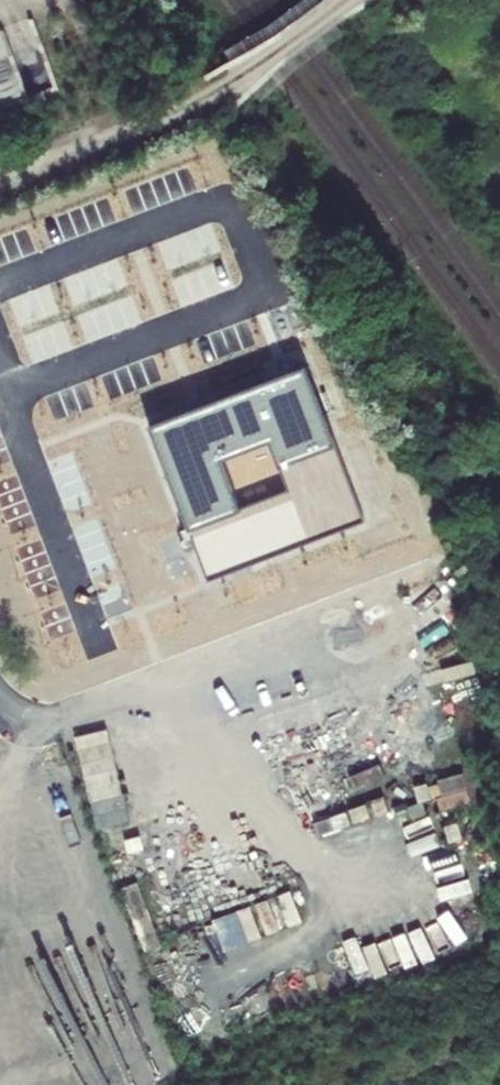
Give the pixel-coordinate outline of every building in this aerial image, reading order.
[(11,597),(42,588),(13,489),(0,492),(0,559),(11,597)] [(442,810),(484,798),(475,767),(433,779),(442,810)] [(263,977),(270,1011),(323,998),(315,965),(263,977)]
